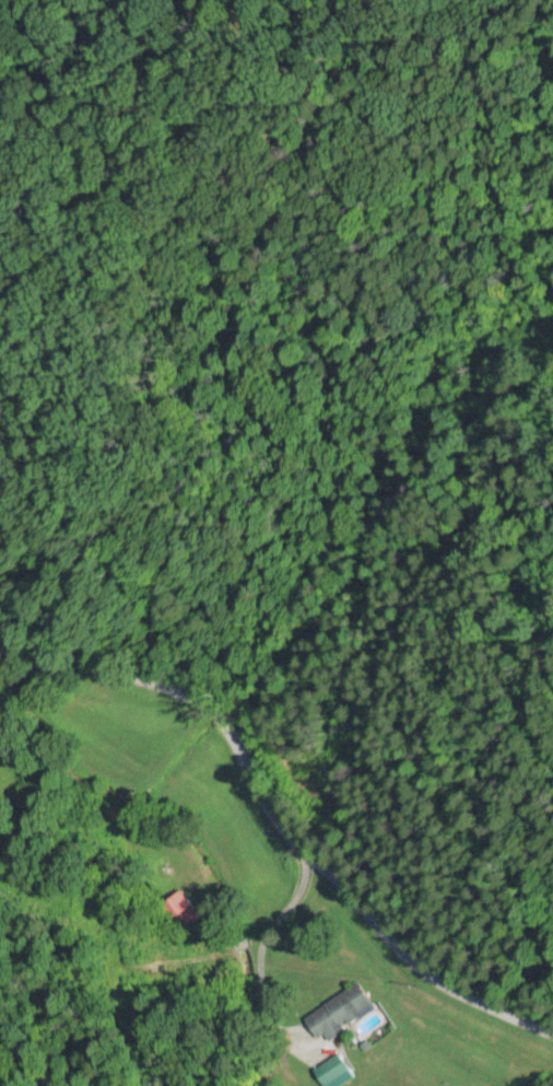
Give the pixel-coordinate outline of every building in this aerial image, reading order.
[(179,931),(199,913),(177,888),(157,906),(179,931)] [(373,1008),(359,983),(302,1013),(314,1035),(323,1031),(327,1038),(344,1028),(342,1025),(373,1008)] [(338,1050),(312,1066),(325,1085),(334,1085),(353,1075),(338,1050)]
